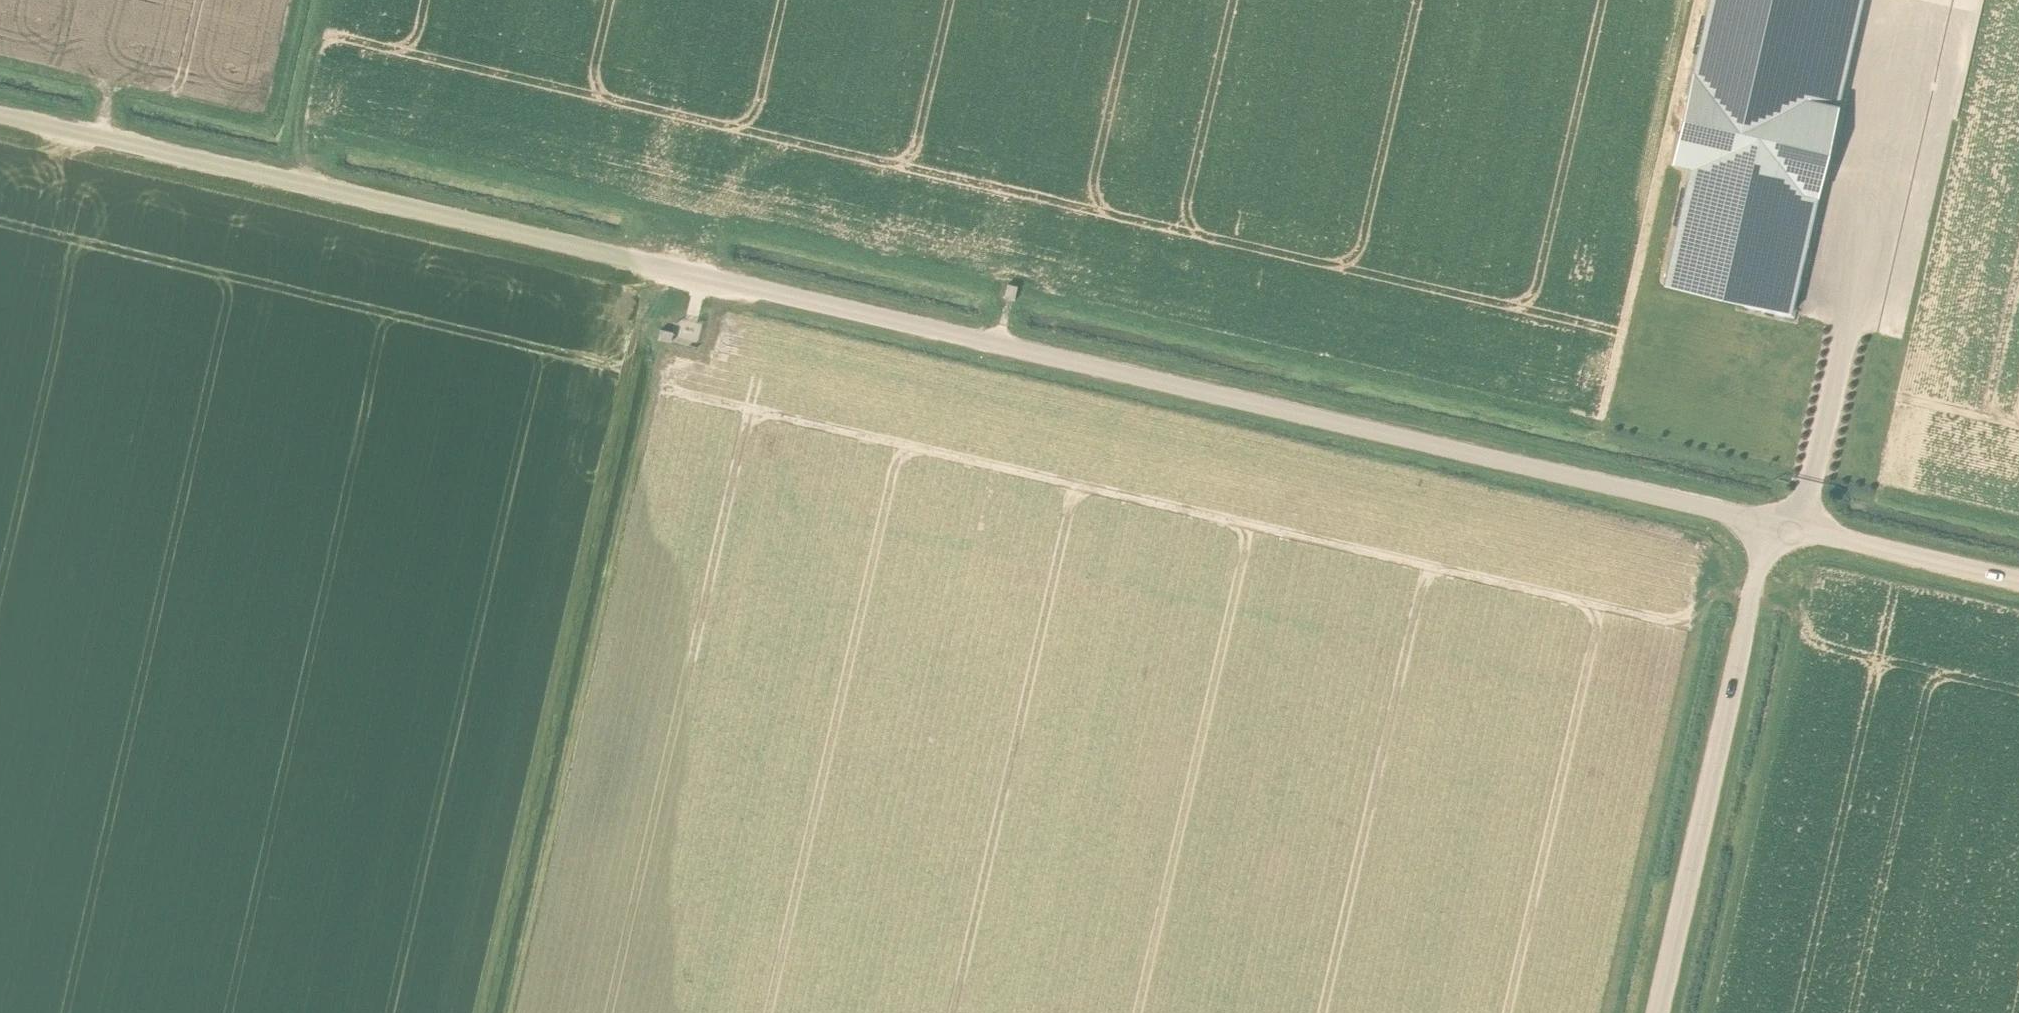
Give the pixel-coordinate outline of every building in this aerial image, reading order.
[(1789,312),(1861,0),(1707,0),(1670,162),(1689,167),(1662,283),(1789,312)] [(1008,285),(1005,299),(1014,301),(1017,287),(1008,285)] [(673,331),(660,328),(658,338),(670,341),(672,336),(673,331)]
